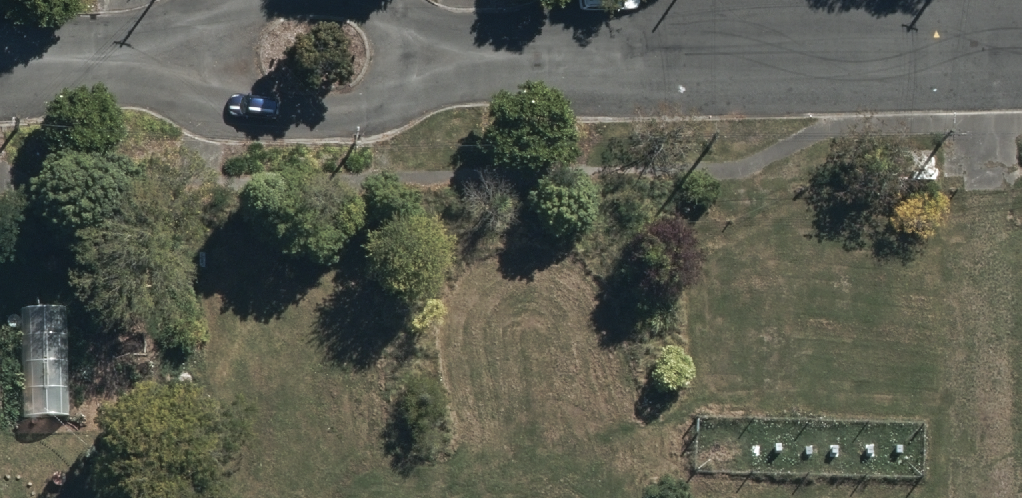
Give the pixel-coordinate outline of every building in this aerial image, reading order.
[(67,307),(22,308),(25,417),(71,416),(67,307)]
